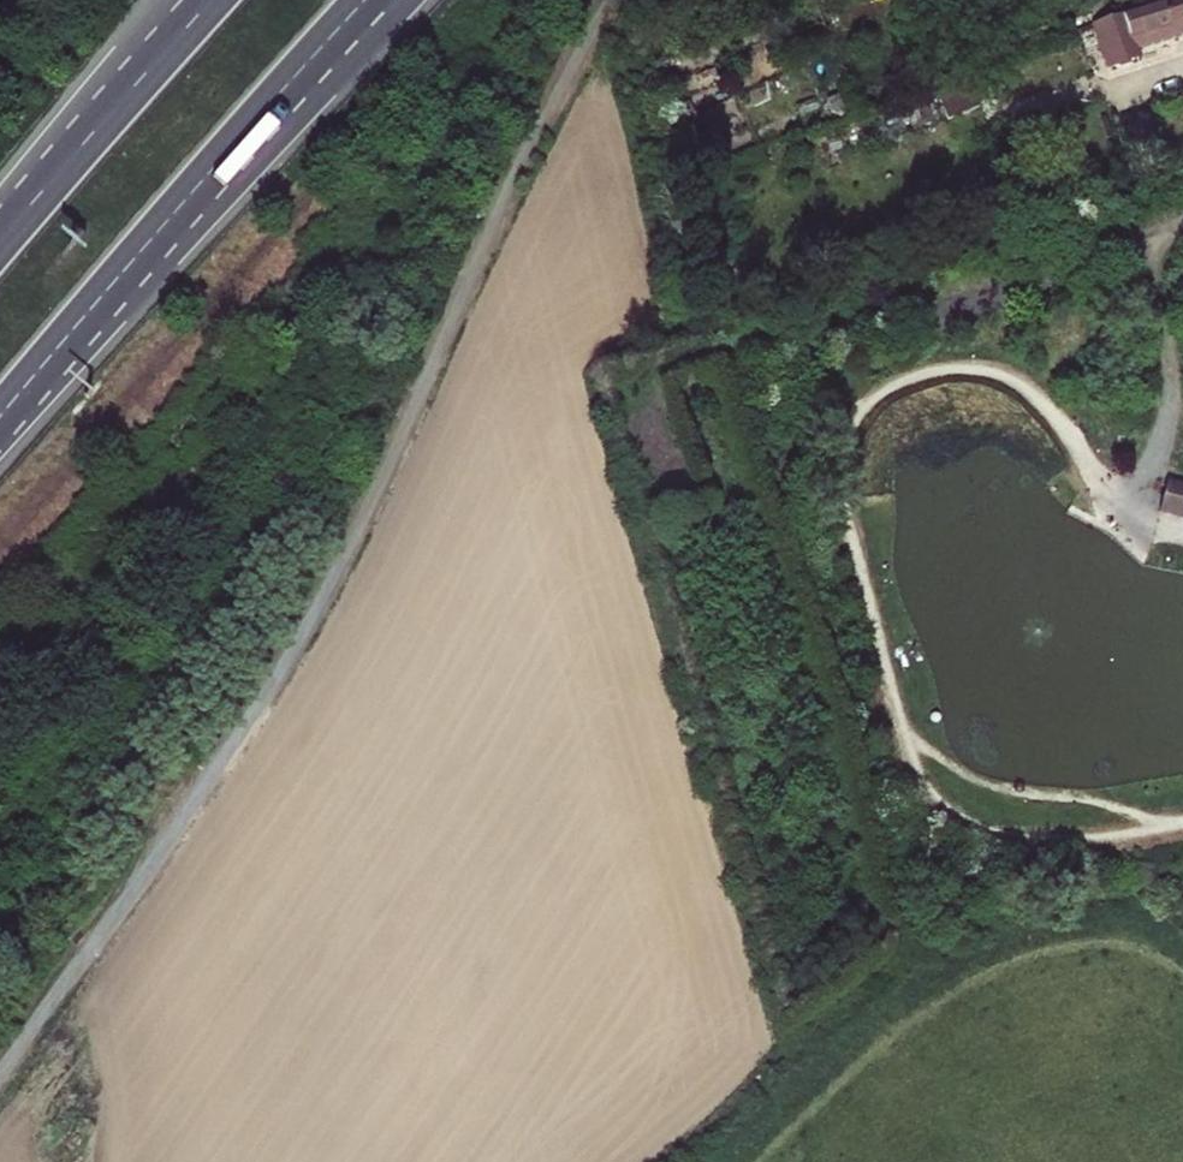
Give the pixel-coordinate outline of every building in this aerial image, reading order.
[(1106,23),(1095,26),(1109,69),(1142,59),(1140,51),(1182,38),(1182,0),(1175,0),(1106,23)] [(762,2),(749,7),(753,19),(766,15),(762,2)] [(968,74),(934,89),(948,120),(981,106),(968,74)] [(1167,484),(1158,513),(1182,521),(1182,489),(1167,484)]
